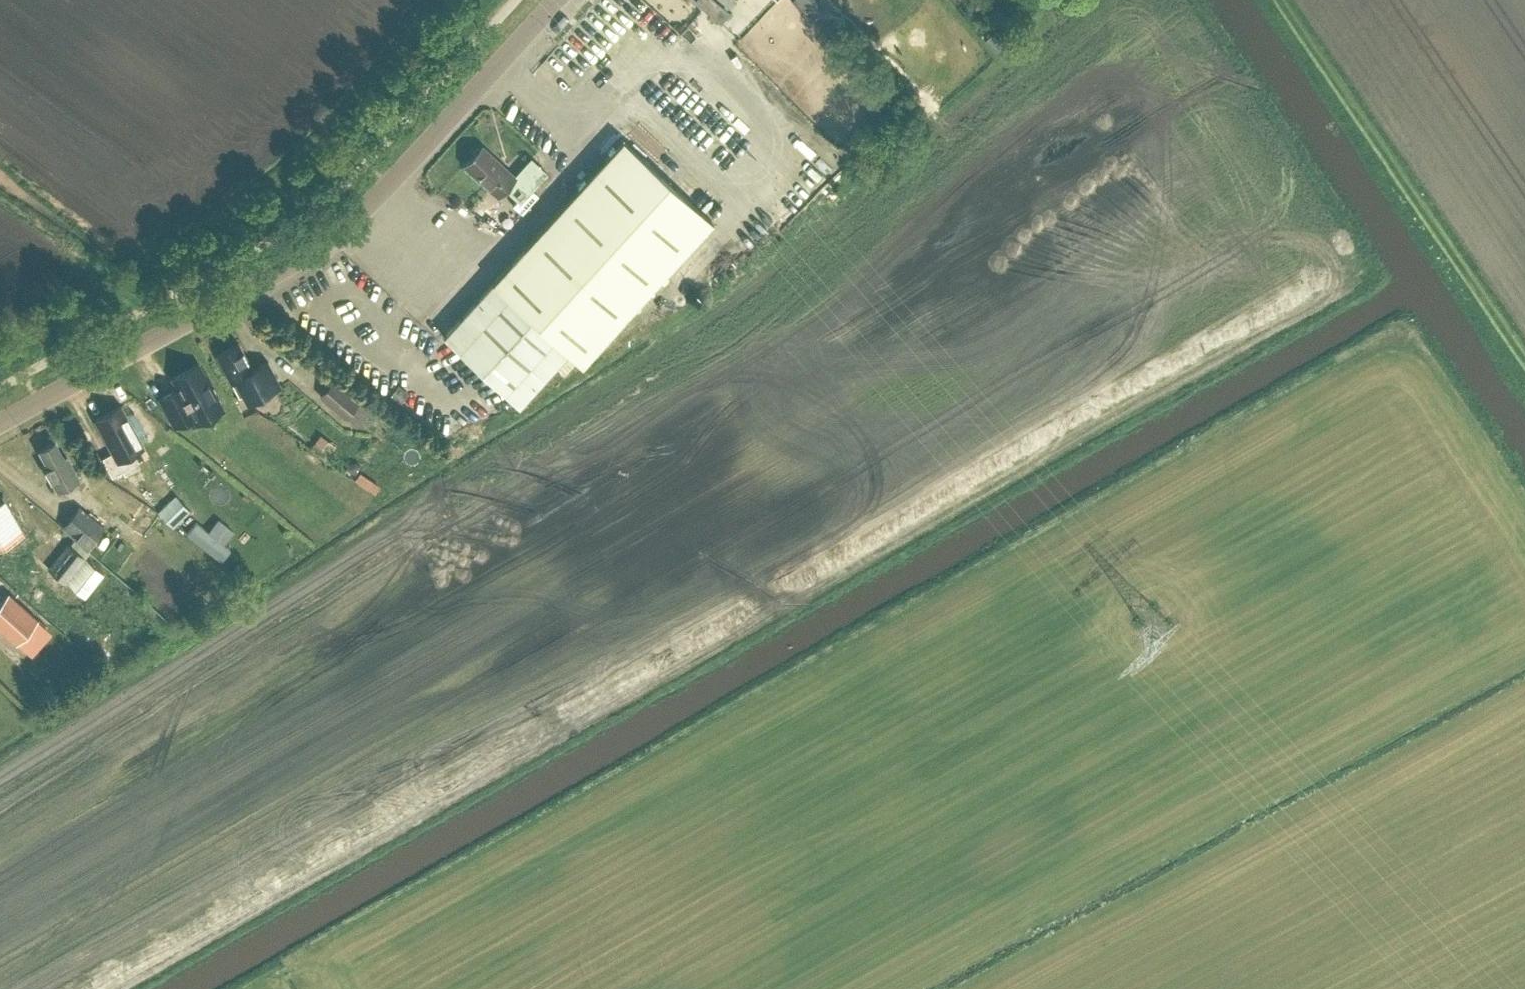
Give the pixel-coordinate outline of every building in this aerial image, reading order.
[(814,19),(828,2),(825,0),(792,0),(814,19)] [(581,361),(602,339),(712,220),(623,138),(443,334),(519,403),(568,349),(581,361)] [(515,175),(482,145),(464,164),(497,196),(505,188),(517,199),(519,201),(531,189),(547,172),(531,158),(515,175)] [(519,201),(517,199),(512,204),(520,212),(537,195),(531,189),(519,201)] [(254,368),(239,342),(217,354),(233,383),(236,382),(243,394),(264,383),(266,387),(278,380),(268,361),(254,368)] [(176,426),(195,416),(198,422),(223,409),(211,386),(213,385),(207,375),(205,376),(199,364),(174,377),(180,388),(160,398),(176,426)] [(308,364),(302,374),(315,382),(321,372),(308,364)] [(346,416),(359,400),(333,378),(320,394),(346,416)] [(125,474),(136,468),(128,455),(144,447),(121,405),(95,419),(113,452),(103,457),(113,476),(123,470),(125,474)] [(319,436),(313,444),(327,454),(333,446),(319,436)] [(64,458),(55,440),(39,449),(48,466),(45,467),(57,490),(80,479),(68,456),(64,458)] [(22,527),(25,532),(26,532),(4,491),(3,492),(6,497),(0,500),(0,539),(22,527)] [(172,525),(189,509),(175,493),(158,509),(172,525)] [(88,546),(104,526),(80,507),(64,526),(88,546)] [(41,535),(58,549),(70,534),(52,521),(41,535)] [(8,539),(1,558),(17,564),(24,545),(8,539)] [(66,581),(86,556),(67,541),(48,566),(66,581)] [(85,596),(104,571),(86,556),(66,581),(85,596)] [(16,641),(38,617),(9,591),(0,601),(0,628),(16,641)]
